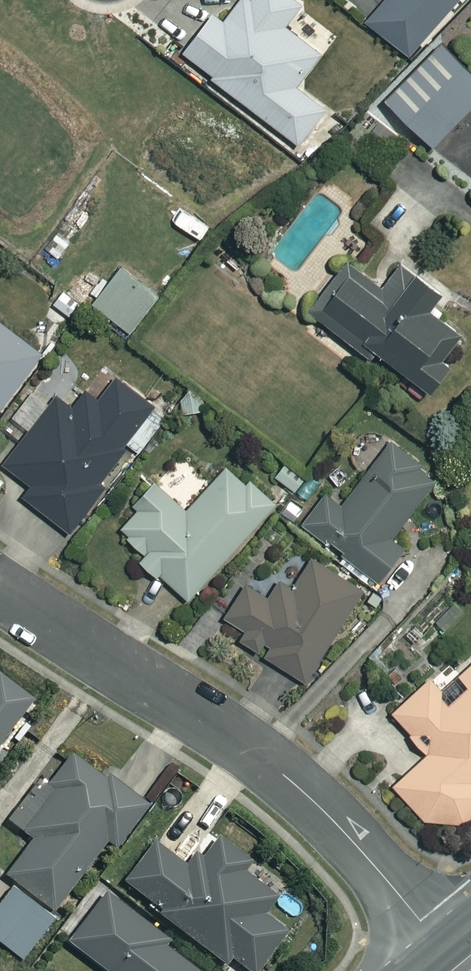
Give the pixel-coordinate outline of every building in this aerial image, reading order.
[(298,0),(259,0),(256,4),(251,0),(248,0),(228,26),(218,18),(187,59),(302,147),(331,110),(301,87),(324,56),(289,29),(307,6),(298,0)] [(371,23),(412,60),(464,0),(392,0),(371,23)] [(446,47),(391,103),(438,149),(470,116),(470,72),(446,47)] [(387,292),(350,265),(313,315),(377,361),(381,356),(431,392),(469,340),(434,314),(446,298),(405,268),(387,292)] [(164,298),(126,269),(97,307),(135,336),(164,298)] [(93,303),(72,287),(57,306),(78,322),(93,303)] [(0,321),(0,415),(45,356),(0,321)] [(170,420),(120,380),(102,403),(91,394),(76,412),(62,400),(7,467),(34,489),(27,498),(73,535),(112,487),(105,482),(135,445),(144,452),(170,420)] [(440,481),(394,446),(347,509),(330,496),(306,527),(382,585),(408,550),(395,540),(440,481)] [(278,505),(234,465),(190,514),(160,487),(122,530),(151,556),(147,561),(192,602),(278,505)] [(367,594),(317,562),(297,592),(285,584),(274,601),(252,586),(229,620),(250,634),(245,642),(308,684),(367,594)] [(1,676),(0,678),(0,752),(36,702),(1,676)] [(457,706),(434,681),(397,715),(434,754),(398,788),(449,842),(470,821),(470,693),(457,706)] [(110,783),(76,757),(51,790),(43,784),(12,823),(37,841),(9,876),(54,912),(109,841),(119,849),(150,809),(113,779),(110,783)] [(219,836),(192,872),(158,846),(128,885),(164,912),(161,916),(222,962),(236,961),(249,970),(262,970),(289,935),(264,917),(278,899),(245,873),(253,862),(219,836)] [(15,889),(0,907),(0,942),(24,963),(56,924),(15,889)] [(110,896),(72,945),(106,970),(197,970),(165,946),(169,942),(110,896)]
